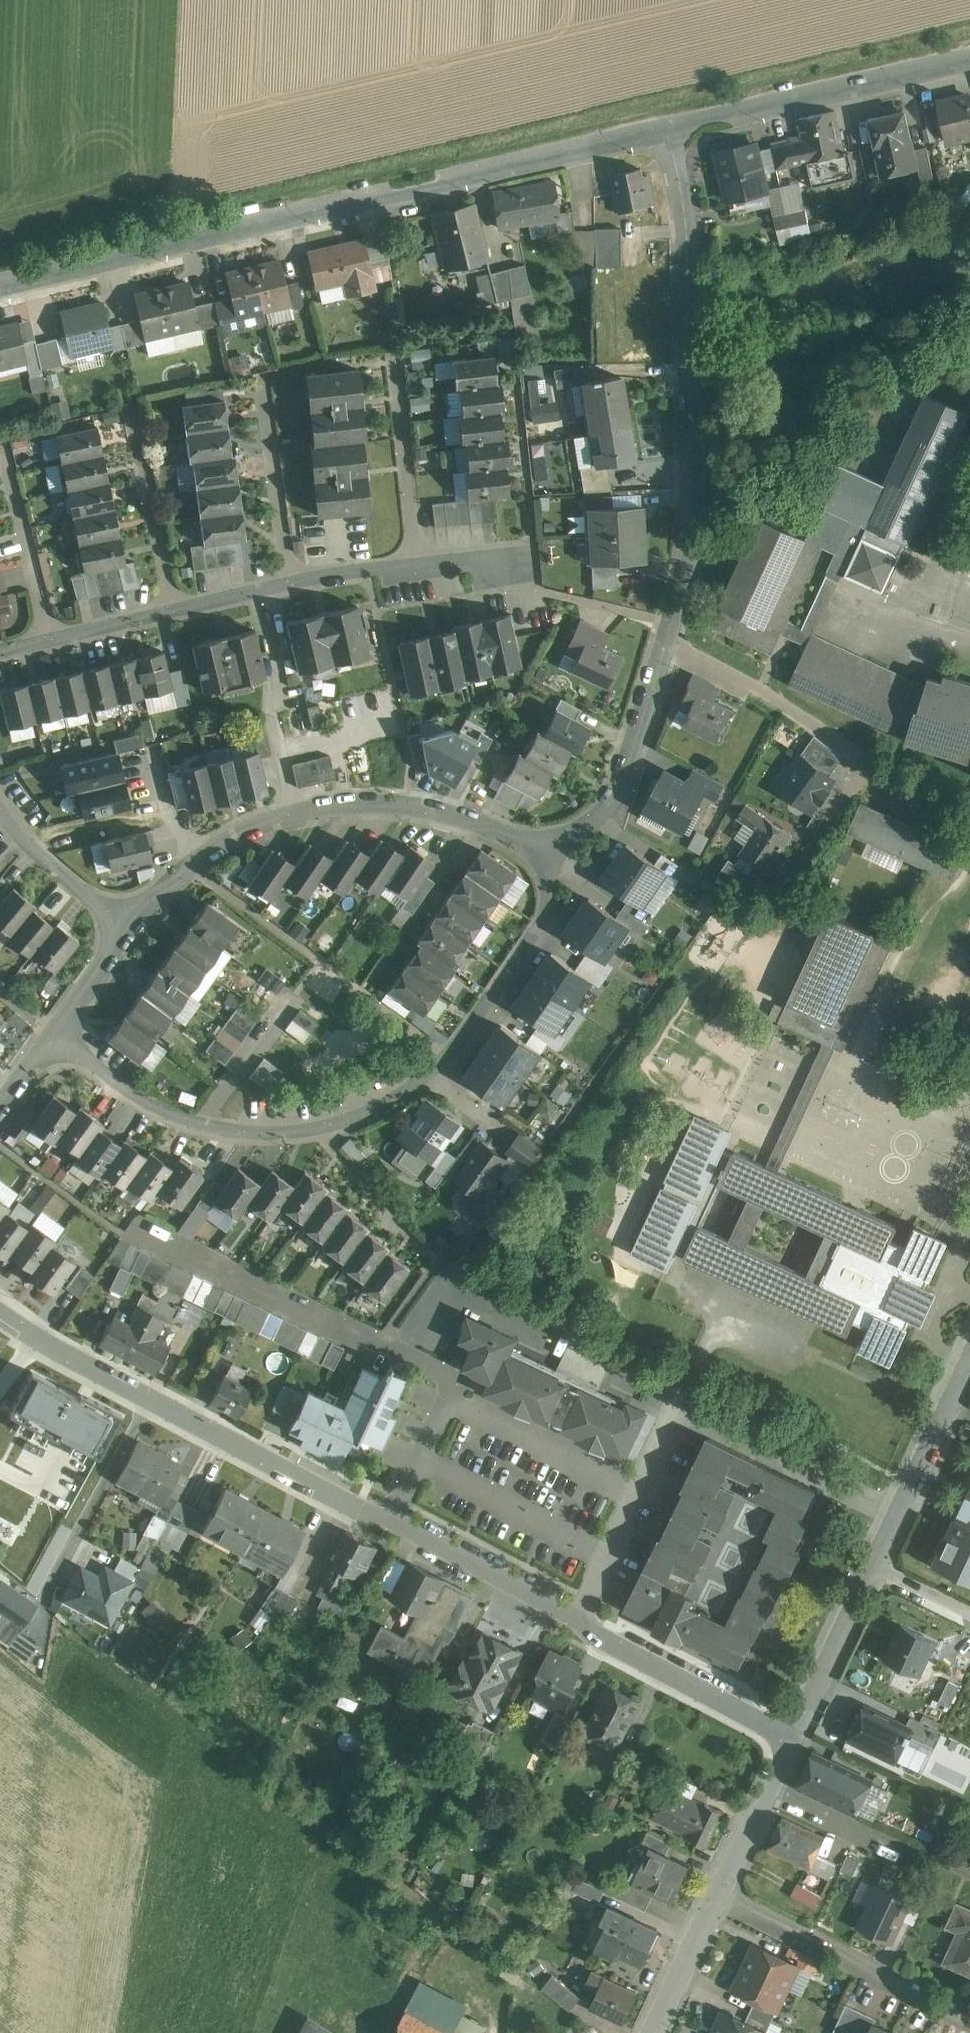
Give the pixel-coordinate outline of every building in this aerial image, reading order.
[(938,101),(947,140),(969,135),(969,96),(969,94),(938,101)] [(835,109),(798,117),(804,139),(772,147),(777,168),(821,158),(826,182),(854,175),(848,151),(844,151),(835,109)] [(905,110),(870,118),(876,145),(875,145),(882,175),(918,167),(914,148),(912,137),(911,137),(905,110)] [(756,144),(716,153),(727,198),(767,189),(763,171),(757,149),(756,144)] [(772,146),(757,149),(763,171),(777,168),(772,147),(772,146)] [(927,146),(914,148),(918,167),(922,183),(934,180),(927,146)] [(641,168),(611,174),(615,194),(620,193),(624,210),(654,204),(648,175),(643,176),(641,168)] [(552,182),(493,192),(499,227),(558,217),(552,182)] [(781,186),(787,212),(805,208),(800,182),(781,186)] [(781,186),(767,189),(773,215),(785,212),(787,212),(781,186)] [(472,204),(433,214),(447,269),(486,259),(472,204)] [(787,212),(785,212),(788,226),(808,222),(805,208),(787,212)] [(788,226),(785,212),(773,215),(777,229),(788,226)] [(621,228),(595,228),(595,230),(596,267),(621,267),(621,228)] [(595,230),(573,230),(573,268),(596,267),(595,230)] [(387,237),(364,243),(370,268),(390,263),(387,237)] [(363,240),(309,253),(318,288),(345,281),(348,295),(374,289),(370,268),(364,243),(363,240)] [(281,261),(253,268),(263,309),(290,302),(286,284),(281,261)] [(524,265),(509,269),(512,299),(531,294),(524,265)] [(253,268),(226,274),(231,297),(236,315),(263,309),(253,268)] [(298,281),(286,284),(290,302),(291,307),(303,304),(298,281)] [(189,283),(162,290),(172,331),(198,324),(199,324),(195,305),(189,283)] [(162,290),(135,296),(140,319),(144,337),(145,337),(172,331),(162,290)] [(531,294),(512,299),(518,343),(537,340),(531,294)] [(231,297),(220,300),(225,323),(237,320),(236,315),(231,297)] [(214,301),(195,305),(199,324),(198,324),(200,329),(220,324),(214,301)] [(103,302),(60,312),(71,356),(114,346),(103,302)] [(140,319),(121,324),(126,347),(146,342),(145,337),(144,337),(140,319)] [(0,326),(0,367),(27,360),(22,342),(18,322),(0,326)] [(34,339),(22,342),(27,360),(31,376),(42,373),(41,369),(35,344),(34,339)] [(56,339),(35,344),(41,369),(62,364),(56,339)] [(494,356),(452,360),(455,390),(459,389),(459,388),(497,384),(497,383),(494,356)] [(583,365),(554,370),(557,388),(584,383),(584,382),(585,381),(583,365)] [(359,370),(307,376),(314,445),(363,440),(366,439),(359,370)] [(585,381),(584,382),(584,383),(592,433),(628,427),(620,376),(585,381)] [(539,380),(528,382),(534,426),(559,422),(556,402),(542,404),(539,380)] [(497,384),(459,388),(459,389),(462,414),(462,415),(500,411),(500,412),(504,412),(501,383),(497,383),(497,384)] [(223,388),(187,393),(188,404),(224,399),(223,388)] [(928,394),(887,484),(842,465),(807,537),(807,538),(822,545),(838,552),(854,518),(907,542),(908,543),(968,413),(928,394)] [(188,404),(182,405),(186,433),(228,428),(224,399),(188,404)] [(500,411),(462,415),(462,414),(458,415),(461,444),(465,444),(465,443),(503,439),(503,438),(500,412),(500,411)] [(98,427),(56,435),(62,462),(104,454),(98,427)] [(228,428),(186,433),(189,461),(192,461),(232,455),(228,428)] [(503,439),(465,443),(465,444),(468,469),(468,470),(506,466),(506,467),(510,466),(507,437),(503,438),(503,439)] [(314,445),(311,445),(319,515),(370,509),(363,440),(314,445)] [(104,454),(62,462),(67,490),(109,481),(104,454)] [(232,455),(192,461),(196,488),(239,483),(235,455),(232,455)] [(48,465),(51,489),(63,487),(60,463),(48,465)] [(506,466),(468,470),(468,469),(464,469),(467,499),(468,499),(479,498),(491,496),(509,494),(506,467),(506,466)] [(109,481),(67,490),(73,517),(115,509),(109,481)] [(239,483),(196,488),(200,516),(242,511),(239,483)] [(491,496),(479,498),(482,521),(494,520),(491,496)] [(612,496),(588,496),(589,508),(613,506),(612,496)] [(479,498),(468,499),(470,523),(482,521),(479,498)] [(467,499),(456,500),(458,524),(470,523),(468,499),(467,499)] [(456,500),(444,501),(446,525),(458,524),(456,500)] [(444,501),(432,503),(435,526),(446,525),(444,501)] [(613,506),(589,508),(590,536),(642,533),(641,505),(613,506)] [(115,509),(73,517),(79,545),(120,536),(115,509)] [(242,511),(200,516),(204,544),(214,543),(226,541),(239,540),(246,539),(242,511)] [(807,537),(760,516),(720,605),(716,604),(707,624),(772,654),(781,634),(787,621),(822,545),(807,538),(807,537)] [(884,593),(907,542),(854,518),(838,552),(831,568),(843,574),(884,593)] [(642,533),(590,536),(591,564),(615,563),(644,561),(642,533)] [(120,536),(79,545),(85,572),(95,570),(107,568),(118,565),(126,564),(126,563),(120,536)] [(246,539),(239,540),(242,563),(254,562),(251,538),(246,539)] [(239,540),(226,541),(230,565),(242,563),(239,540)] [(226,541),(214,543),(218,567),(230,565),(226,541)] [(214,543),(204,544),(202,544),(206,568),(218,567),(214,543)] [(202,544),(191,546),(194,570),(206,568),(202,544)] [(134,561),(126,563),(126,564),(118,565),(124,591),(140,587),(134,561)] [(615,563),(591,564),(592,576),(616,575),(615,563)] [(118,565),(107,568),(113,593),(124,591),(118,565)] [(107,568),(95,570),(101,596),(113,593),(107,568)] [(802,628),(787,621),(781,634),(807,645),(812,633),(815,635),(843,574),(831,568),(802,628)] [(85,572),(83,573),(84,575),(89,598),(101,596),(95,570),(85,572)] [(84,575),(72,578),(77,601),(89,598),(84,575)] [(616,575),(592,576),(592,588),(616,587),(616,575)] [(14,609),(8,592),(0,594),(0,613),(14,609)] [(357,605),(288,622),(299,671),(369,655),(357,605)] [(508,614),(454,626),(466,681),(467,681),(466,677),(520,665),(508,614)] [(581,619),(564,653),(576,658),(592,625),(581,619)] [(621,655),(597,643),(603,630),(592,625),(576,658),(572,667),(607,684),(621,655)] [(454,630),(400,642),(412,693),(466,681),(454,626),(453,627),(454,630)] [(255,630),(192,644),(203,691),(266,676),(255,630)] [(944,674),(942,681),(929,676),(925,689),(917,687),(919,682),(815,635),(812,633),(807,645),(789,683),(895,732),(896,729),(908,734),(906,741),(969,761),(969,682),(944,674)] [(163,651),(136,658),(145,695),(172,689),(163,651)] [(136,658),(109,664),(118,702),(145,695),(136,658)] [(109,664),(82,672),(91,709),(118,702),(109,664)] [(82,672),(55,678),(64,715),(91,709),(82,672)] [(693,674),(677,707),(688,713),(705,680),(693,674)] [(55,678),(28,684),(37,722),(64,715),(55,678)] [(716,685),(705,680),(688,713),(683,724),(684,724),(685,722),(718,738),(717,740),(718,741),(734,709),(710,698),(716,685)] [(28,684),(0,691),(9,729),(37,722),(28,684)] [(581,709),(561,698),(555,708),(576,719),(581,709)] [(576,719),(555,708),(541,733),(570,749),(576,752),(589,726),(576,719)] [(436,776),(461,730),(460,729),(458,733),(451,729),(421,736),(420,736),(425,760),(428,771),(436,776)] [(461,730),(436,776),(453,785),(469,757),(478,739),(477,739),(461,730)] [(541,733),(536,731),(523,755),(552,771),(557,773),(570,749),(541,733)] [(420,736),(421,736),(420,732),(408,735),(414,763),(425,760),(420,736)] [(479,763),(492,738),(481,732),(477,739),(478,739),(469,757),(479,763)] [(844,756),(814,735),(801,754),(830,775),(844,756)] [(117,750),(58,763),(64,791),(123,778),(117,750)] [(258,751),(232,757),(242,798),(268,792),(258,751)] [(523,755),(518,752),(504,778),(515,783),(525,789),(538,796),(552,771),(523,755)] [(830,775),(801,754),(792,767),(794,777),(783,792),(812,811),(819,801),(821,802),(829,791),(827,789),(835,779),(830,775)] [(232,757),(206,763),(216,804),(242,798),(232,757)] [(318,758),(305,761),(311,784),(323,781),(318,758)] [(305,761),(292,764),(297,787),(311,784),(305,761)] [(206,763),(180,769),(188,804),(190,810),(216,804),(206,763)] [(180,769),(169,772),(177,807),(188,804),(180,769)] [(687,781),(665,769),(644,809),(645,809),(641,816),(664,829),(668,822),(685,831),(706,794),(706,792),(687,781)] [(724,786),(694,769),(687,781),(706,792),(706,794),(717,800),(724,786)] [(504,778),(494,797),(504,802),(515,783),(504,778)] [(124,781),(78,792),(84,816),(130,806),(124,781)] [(525,789),(515,783),(504,802),(515,808),(525,789)] [(966,851),(862,802),(848,831),(927,868),(953,880),(966,851)] [(765,817),(746,804),(737,817),(757,830),(740,855),(766,872),(791,834),(766,817),(765,817)] [(136,833),(106,841),(113,868),(150,859),(144,831),(136,833)] [(403,855),(380,839),(369,856),(355,875),(378,891),(386,880),(403,855)] [(369,856),(346,840),(332,860),(321,876),(344,892),(355,875),(369,856)] [(855,848),(839,841),(833,856),(848,863),(855,848)] [(294,865),(284,880),(307,895),(321,876),(332,860),(309,844),(294,865)] [(666,871),(627,844),(615,862),(655,889),(666,871)] [(433,861),(410,845),(403,855),(386,880),(408,896),(409,896),(424,874),(433,861)] [(272,849),(249,882),(272,898),(284,880),(294,865),(272,849)] [(516,873),(481,849),(465,872),(500,896),(516,873)] [(749,873),(729,859),(718,875),(738,889),(749,873)] [(655,889),(615,862),(603,879),(643,906),(655,889)] [(500,896),(465,872),(449,895),(483,919),(500,896)] [(424,874),(409,896),(408,896),(401,906),(411,914),(434,881),(424,874)] [(11,935),(33,908),(35,905),(13,887),(0,903),(0,926),(11,935)] [(483,919),(449,895),(433,918),(467,942),(483,919)] [(629,926),(590,899),(578,916),(617,943),(629,926)] [(238,925),(207,902),(190,925),(221,948),(238,925)] [(11,935),(8,938),(30,955),(33,952),(54,926),(33,908),(11,935)] [(787,1008),(780,1022),(825,1043),(836,1048),(844,1051),(893,944),(876,936),(876,935),(830,914),(787,1008)] [(617,943),(578,916),(566,933),(605,960),(617,943)] [(467,942),(433,918),(417,941),(421,944),(451,965),(467,942)] [(54,926),(33,952),(55,971),(80,941),(57,922),(54,926)] [(221,948),(190,925),(174,947),(205,970),(221,948)] [(451,965),(421,944),(405,967),(439,991),(455,968),(451,965)] [(205,970),(174,947),(157,970),(188,993),(205,970)] [(591,980),(552,953),(534,979),(573,1006),(591,980)] [(285,981),(266,967),(257,979),(277,993),(285,981)] [(439,991),(405,967),(389,990),(423,1014),(439,991)] [(188,993),(157,970),(141,992),(172,1015),(188,993)] [(573,1006),(534,979),(516,1006),(555,1033),(573,1006)] [(172,1015),(141,992),(124,1015),(156,1037),(172,1015)] [(787,1008),(775,1003),(769,1016),(780,1022),(787,1008)] [(255,1022),(236,1008),(229,1017),(248,1032),(255,1022)] [(319,1024),(299,1009),(292,1019),(312,1033),(319,1024)] [(156,1037),(124,1015),(107,1038),(138,1061),(156,1037)] [(248,1032),(229,1017),(222,1027),(242,1041),(248,1032)] [(541,1053),(502,1025),(484,1052),(523,1079),(541,1053)] [(234,1051),(215,1037),(205,1050),(225,1064),(234,1051)] [(825,1043),(768,1163),(779,1168),(836,1048),(825,1043)] [(523,1079),(484,1052),(466,1078),(505,1105),(523,1079)] [(268,1088),(281,1068),(263,1056),(249,1076),(268,1088)] [(39,1114),(31,1125),(54,1142),(57,1137),(76,1111),(53,1094),(39,1114)] [(459,1125),(426,1101),(401,1137),(433,1161),(459,1125)] [(28,1106),(10,1130),(21,1138),(31,1125),(39,1114),(28,1106)] [(76,1111),(57,1137),(79,1154),(99,1128),(102,1123),(80,1106),(76,1111)] [(714,1173),(727,1145),(734,1128),(693,1109),(628,1253),(669,1271),(685,1234),(691,1236),(681,1259),(850,1334),(855,1322),(866,1327),(856,1349),(893,1366),(914,1320),(921,1321),(934,1290),(927,1287),(948,1241),(938,1236),(914,1226),(905,1245),(895,1241),(903,1222),(779,1168),(768,1163),(730,1147),(718,1175),(714,1173)] [(121,1144),(99,1128),(79,1154),(76,1159),(98,1175),(102,1170),(121,1144)] [(522,1134),(508,1153),(528,1167),(542,1148),(522,1134)] [(121,1144),(102,1170),(124,1187),(128,1182),(147,1155),(125,1139),(121,1144)] [(508,1161),(482,1142),(456,1177),(469,1187),(475,1186),(485,1193),(489,1187),(491,1188),(498,1178),(497,1177),(508,1161)] [(147,1155),(128,1182),(150,1198),(157,1189),(173,1168),(172,1167),(150,1151),(147,1155)] [(446,1151),(425,1180),(435,1187),(456,1158),(446,1151)] [(203,1175),(179,1158),(172,1167),(173,1168),(157,1189),(180,1206),(203,1175)] [(224,1186),(213,1202),(214,1202),(236,1218),(247,1204),(261,1184),(238,1167),(224,1186)] [(294,1186),(271,1170),(261,1184),(247,1204),(269,1220),(280,1206),(294,1186)] [(328,1188),(305,1171),(294,1186),(280,1206),(303,1222),(325,1191),(328,1188)] [(214,1179),(197,1203),(207,1211),(214,1202),(213,1202),(224,1186),(214,1179)] [(348,1208),(325,1191),(303,1222),(300,1225),(323,1242),(346,1211),(348,1208)] [(5,1210),(9,1205),(0,1198),(0,1217),(5,1210)] [(5,1210),(0,1217),(0,1253),(6,1257),(9,1253),(28,1227),(5,1210)] [(613,1219),(595,1210),(587,1226),(605,1234),(613,1219)] [(368,1228),(346,1211),(323,1242),(321,1245),(343,1262),(366,1231),(368,1228)] [(28,1227),(9,1253),(32,1269),(51,1243),(55,1239),(32,1222),(28,1227)] [(343,1262),(341,1265),(363,1282),(386,1251),(388,1247),(366,1231),(343,1262)] [(119,1238),(106,1258),(119,1265),(130,1243),(119,1238)] [(32,1269),(29,1274),(53,1291),(75,1261),(51,1243),(32,1269)] [(140,1248),(130,1270),(133,1272),(140,1275),(151,1253),(140,1248)] [(409,1268),(386,1251),(363,1282),(361,1284),(385,1302),(409,1268)] [(161,1258),(151,1253),(140,1275),(151,1280),(161,1258)] [(161,1258),(151,1280),(161,1285),(172,1264),(161,1258)] [(172,1264),(161,1285),(172,1290),(182,1268),(172,1263),(172,1264)] [(81,1266),(66,1287),(80,1296),(94,1275),(81,1266)] [(130,1270),(120,1266),(109,1288),(122,1294),(133,1272),(130,1270)] [(182,1268),(172,1290),(173,1291),(182,1295),(193,1273),(182,1268)] [(163,1286),(151,1311),(165,1319),(169,1311),(165,1308),(173,1291),(172,1290),(163,1286)] [(224,1289),(214,1310),(224,1315),(235,1294),(224,1289)] [(235,1294),(224,1315),(235,1320),(245,1299),(235,1294)] [(245,1299),(235,1320),(247,1326),(257,1305),(245,1299)] [(129,1356),(151,1311),(138,1304),(131,1317),(132,1318),(129,1324),(113,1315),(98,1342),(129,1356)] [(257,1305),(247,1326),(259,1332),(270,1311),(257,1305)] [(151,1311),(129,1356),(155,1372),(169,1345),(154,1337),(157,1331),(158,1332),(165,1319),(151,1311)] [(282,1317),(271,1338),(284,1344),(294,1323),(282,1317)] [(485,1378),(506,1334),(469,1317),(459,1339),(472,1346),(462,1367),(485,1378)] [(307,1329),(294,1323),(284,1344),(296,1350),(307,1329)] [(319,1335),(307,1329),(296,1350),(308,1356),(319,1335)] [(506,1334),(485,1378),(492,1381),(487,1392),(505,1400),(508,1395),(510,1396),(528,1356),(511,1348),(516,1339),(506,1334)] [(319,1335),(308,1356),(321,1362),(331,1341),(319,1335)] [(331,1341),(321,1362),(333,1368),(344,1347),(331,1341)] [(607,1367),(568,1348),(561,1364),(600,1382),(607,1367)] [(528,1356),(510,1396),(531,1406),(550,1366),(528,1356)] [(0,1370),(0,1374),(7,1379),(19,1363),(10,1357),(0,1370)] [(384,1377),(366,1417),(390,1428),(395,1418),(388,1415),(405,1378),(389,1371),(392,1366),(390,1365),(384,1377)] [(550,1366),(531,1406),(536,1408),(533,1414),(550,1422),(551,1420),(557,1423),(577,1379),(550,1366)] [(366,1417),(384,1377),(362,1367),(348,1397),(345,1396),(334,1400),(333,1402),(342,1406),(366,1417)] [(252,1390),(224,1375),(210,1401),(238,1416),(252,1390)] [(93,1400),(46,1376),(26,1414),(57,1429),(60,1423),(77,1432),(93,1400)] [(596,1437),(614,1397),(577,1379),(557,1423),(563,1426),(562,1428),(579,1436),(582,1430),(596,1437)] [(305,1394),(284,1384),(272,1408),(293,1419),(305,1394)] [(319,1453),(342,1406),(333,1402),(307,1390),(305,1394),(293,1419),(288,1429),(303,1436),(299,1443),(319,1453)] [(614,1397),(596,1437),(610,1444),(607,1449),(624,1458),(646,1412),(614,1397)] [(124,1415),(93,1400),(77,1432),(82,1434),(69,1461),(72,1463),(69,1468),(89,1479),(91,1473),(93,1474),(107,1447),(124,1415)] [(342,1406),(319,1453),(339,1462),(345,1450),(353,1454),(366,1449),(369,1442),(381,1447),(390,1428),(366,1417),(342,1406)] [(682,1488),(685,1489),(681,1497),(683,1497),(671,1523),(665,1520),(659,1534),(664,1537),(663,1538),(660,1536),(644,1568),(646,1569),(631,1600),(628,1607),(627,1609),(629,1610),(629,1609),(637,1613),(637,1614),(639,1615),(639,1614),(665,1626),(662,1633),(663,1634),(664,1633),(682,1642),(682,1643),(684,1639),(686,1639),(689,1632),(698,1636),(695,1643),(696,1643),(697,1643),(716,1652),(715,1653),(716,1653),(717,1652),(717,1653),(714,1660),(732,1668),(735,1661),(736,1661),(735,1662),(737,1663),(737,1662),(738,1662),(739,1661),(738,1661),(750,1635),(751,1636),(751,1635),(751,1634),(751,1633),(752,1634),(753,1632),(752,1632),(764,1606),(765,1607),(765,1608),(766,1608),(766,1607),(767,1608),(768,1607),(767,1606),(780,1579),(781,1579),(781,1580),(782,1581),(783,1580),(784,1580),(784,1579),(783,1579),(786,1574),(797,1551),(797,1552),(798,1550),(786,1545),(804,1508),(805,1509),(805,1508),(804,1507),(805,1506),(804,1506),(803,1506),(801,1505),(809,1488),(810,1488),(811,1487),(810,1487),(810,1486),(809,1485),(808,1486),(771,1468),(772,1467),(707,1436),(682,1488)] [(0,1437),(0,1463),(22,1475),(32,1455),(0,1437)] [(181,1465),(137,1441),(118,1477),(162,1500),(166,1493),(181,1465)] [(70,1488),(53,1479),(59,1468),(32,1455),(22,1475),(18,1483),(42,1496),(33,1512),(52,1521),(70,1488)] [(264,1509),(224,1488),(203,1527),(243,1548),(264,1509)] [(957,1517),(969,1523),(969,1490),(957,1517)] [(162,1500),(155,1513),(166,1520),(177,1498),(166,1493),(162,1500)] [(199,1510),(177,1498),(166,1520),(188,1531),(199,1510)] [(304,1530),(264,1509),(243,1548),(283,1569),(304,1530)] [(957,1517),(934,1564),(969,1581),(969,1523),(957,1517)] [(378,1545),(347,1529),(331,1561),(333,1562),(318,1591),(337,1601),(331,1613),(339,1617),(351,1594),(342,1590),(351,1572),(361,1577),(378,1545)] [(153,1544),(141,1565),(154,1573),(166,1552),(153,1544)] [(444,1580),(411,1563),(394,1596),(421,1610),(422,1609),(427,1612),(444,1580)] [(108,1580),(82,1566),(65,1598),(110,1623),(133,1580),(114,1570),(108,1580)] [(444,1580),(427,1612),(422,1609),(421,1610),(406,1637),(405,1638),(436,1655),(446,1638),(449,1640),(455,1633),(474,1595),(444,1579),(444,1580)] [(0,1585),(0,1638),(9,1645),(36,1606),(2,1582),(0,1585)] [(275,1583),(259,1607),(270,1615),(273,1611),(286,1591),(275,1583)] [(286,1591),(273,1611),(285,1620),(298,1600),(286,1591)] [(295,1632),(270,1615),(261,1627),(286,1645),(295,1632)] [(436,1655),(405,1638),(406,1637),(384,1625),(371,1649),(413,1671),(412,1673),(415,1674),(416,1673),(424,1677),(436,1655)] [(933,1644),(900,1629),(886,1661),(919,1676),(933,1644)] [(484,1633),(473,1656),(470,1662),(465,1659),(452,1684),(457,1686),(456,1688),(488,1705),(489,1703),(494,1706),(507,1681),(506,1681),(509,1675),(509,1676),(521,1653),(517,1650),(518,1649),(490,1634),(489,1636),(484,1633)] [(564,1657),(551,1650),(540,1670),(542,1677),(535,1692),(565,1708),(576,1686),(574,1680),(581,1666),(576,1664),(577,1663),(564,1656),(564,1657)] [(769,1671),(758,1666),(753,1678),(763,1683),(769,1671)] [(952,1704),(958,1686),(948,1683),(943,1702),(952,1704)] [(641,1700),(610,1684),(585,1730),(616,1746),(617,1747),(621,1740),(641,1700)] [(907,1726),(865,1706),(850,1738),(897,1761),(907,1741),(910,1742),(913,1737),(909,1736),(913,1729),(907,1726)] [(573,1718),(557,1709),(541,1738),(558,1747),(573,1718)] [(944,1731),(912,1716),(907,1726),(913,1729),(909,1736),(913,1737),(936,1748),(944,1731)] [(473,1722),(470,1720),(457,1745),(460,1747),(459,1750),(479,1760),(495,1729),(475,1719),(473,1722)] [(621,1740),(617,1747),(616,1746),(604,1767),(616,1774),(631,1745),(621,1740)] [(872,1781),(814,1754),(798,1787),(857,1815),(872,1781)] [(698,1785),(679,1776),(675,1784),(694,1794),(698,1785)] [(707,1805),(669,1786),(654,1816),(692,1835),(707,1805)] [(692,1835),(691,1837),(706,1845),(723,1811),(708,1803),(707,1805),(692,1835)] [(826,1837),(783,1818),(769,1849),(812,1868),(818,1855),(826,1837)] [(672,1842),(649,1831),(642,1844),(650,1848),(651,1847),(666,1854),(672,1842)] [(898,1851),(879,1840),(874,1849),(893,1860),(898,1851)] [(666,1854),(651,1847),(650,1848),(635,1878),(635,1879),(655,1889),(673,1898),(688,1865),(666,1854)] [(838,1864),(818,1855),(812,1868),(831,1877),(838,1864)] [(635,1878),(630,1876),(621,1879),(614,1894),(646,1909),(655,1889),(635,1879),(635,1878)] [(868,1903),(859,1927),(893,1940),(911,1894),(864,1876),(855,1898),(868,1903)] [(605,1890),(581,1878),(576,1890),(599,1901),(605,1890)] [(823,1895),(810,1889),(804,1902),(817,1907),(823,1895)] [(658,1927),(607,1903),(601,1916),(607,1919),(595,1944),(613,1953),(616,1948),(642,1960),(658,1927)] [(959,1906),(949,1926),(960,1931),(946,1961),(969,1972),(969,1912),(959,1906)] [(798,1965),(755,1944),(744,1967),(788,1987),(798,1965)] [(788,1987),(744,1967),(734,1989),(755,1999),(777,2010),(788,1987)] [(636,1992),(594,1972),(588,1986),(599,1992),(591,2008),(621,2023),(636,1992)] [(421,1984),(406,2011),(449,2032),(453,2032),(463,2015),(467,2008),(421,1984)] [(582,2001),(564,1990),(558,1999),(577,2010),(582,2001)] [(777,2010),(755,1999),(750,2010),(772,2021),(777,2010)] [(834,2030),(840,2032),(844,2032),(856,2008),(847,2003),(834,2030)] [(844,2032),(857,2032),(866,2012),(856,2008),(844,2032)] [(772,2021),(750,2010),(745,2021),(767,2031),(772,2021)] [(406,2011),(394,2032),(449,2032),(406,2011)] [(723,2011),(713,2032),(766,2032),(767,2031),(745,2021),(723,2011)] [(857,2032),(869,2032),(873,2024),(876,2017),(866,2012),(857,2032)] [(463,2015),(453,2032),(481,2032),(485,2026),(463,2015)] [(307,2017),(299,2032),(337,2032),(307,2017)] [(873,2024),(869,2032),(893,2032),(873,2024)]
